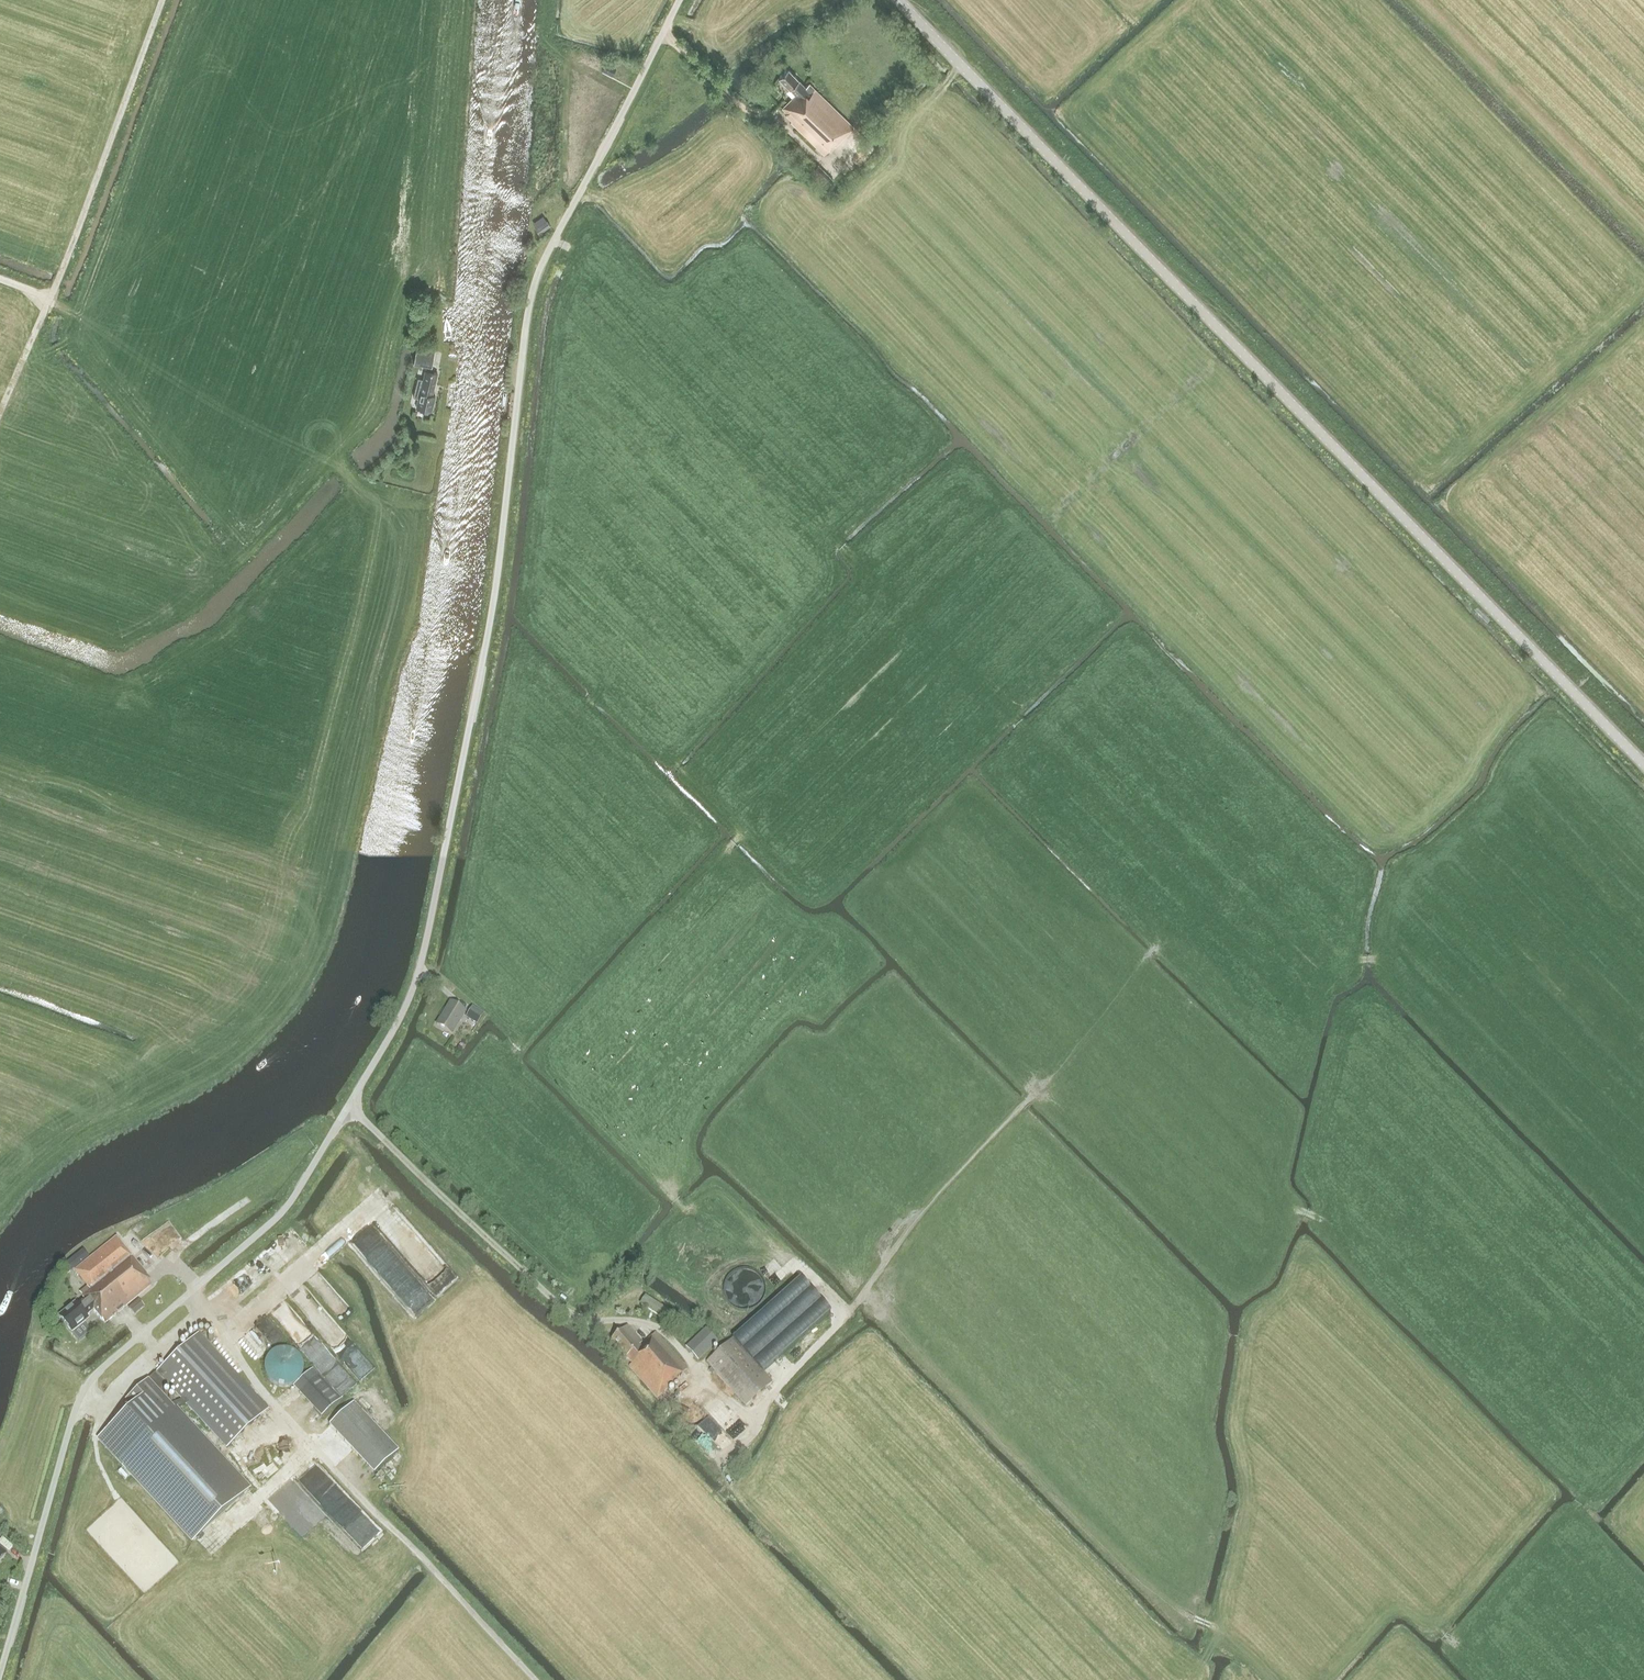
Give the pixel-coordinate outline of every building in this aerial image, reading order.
[(612,75),(615,68),(606,63),(602,70),(612,75)] [(805,88),(787,69),(778,78),(796,95),(782,109),(787,114),(786,116),(791,122),(824,155),(834,145),(835,146),(853,127),(815,90),(809,84),(805,88)] [(539,234),(550,226),(546,221),(535,229),(539,234)] [(431,366),(434,352),(417,347),(413,362),(431,366)] [(432,396),(437,374),(425,371),(423,379),(418,378),(414,397),(419,398),(417,408),(431,411),(435,397),(432,396)] [(452,1033),(465,1011),(450,1002),(436,1024),(452,1033)] [(477,1025),(479,1021),(483,1014),(472,1007),(468,1014),(466,1018),(477,1025)] [(83,1297),(85,1300),(77,1306),(75,1303),(59,1316),(73,1333),(89,1320),(87,1317),(94,1311),(105,1323),(153,1284),(146,1276),(148,1275),(116,1237),(75,1271),(88,1287),(80,1293),(83,1297)] [(61,1268),(67,1275),(89,1258),(83,1250),(61,1268)] [(763,1280),(762,1278),(762,1277),(761,1275),(760,1274),(758,1273),(757,1272),(756,1271),(754,1270),(752,1269),(751,1268),(749,1268),(747,1268),(745,1267),(744,1267),(741,1268),(740,1268),(738,1268),(737,1269),(734,1270),(732,1271),(731,1272),(730,1273),(728,1275),(727,1276),(726,1277),(726,1278),(725,1280),(724,1282),(724,1284),(723,1286),(723,1288),(723,1290),(723,1291),(724,1292),(724,1294),(724,1296),(725,1298),(726,1299),(727,1301),(728,1302),(730,1304),(731,1305),(733,1306),(735,1307),(737,1308),(740,1309),(742,1309),(744,1309),(746,1309),(748,1309),(750,1308),(752,1308),(754,1307),(756,1306),(758,1304),(760,1302),(761,1300),(762,1299),(763,1298),(763,1296),(764,1295),(764,1294),(765,1292),(765,1290),(765,1289),(765,1287),(765,1285),(764,1283),(764,1281),(763,1280)] [(772,1383),(762,1372),(830,1312),(800,1278),(706,1362),(745,1406),(772,1383)] [(669,1311),(645,1296),(640,1304),(664,1319),(669,1311)] [(128,1306),(135,1314),(146,1305),(139,1297),(128,1306)] [(304,1356),(320,1348),(308,1322),(292,1330),(304,1356)] [(640,1348),(638,1345),(642,1342),(627,1326),(610,1340),(631,1364),(629,1366),(657,1398),(678,1380),(677,1378),(688,1369),(655,1334),(645,1342),(646,1343),(640,1348)] [(697,1361),(718,1342),(705,1329),(685,1347),(697,1361)] [(158,1372),(155,1374),(160,1380),(163,1377),(184,1400),(187,1404),(226,1447),(268,1409),(198,1333),(157,1371),(158,1372)] [(285,1387),(291,1385),(296,1382),(300,1378),(302,1373),(303,1367),(302,1362),(300,1357),(297,1353),(292,1350),(287,1348),(282,1348),(276,1349),(272,1352),(268,1355),(265,1360),(264,1365),(264,1371),(266,1377),(270,1381),(274,1385),(280,1387),(285,1387)] [(322,1417),(341,1399),(312,1368),(293,1386),(322,1417)] [(132,1408),(99,1439),(193,1541),(249,1489),(175,1409),(187,1404),(184,1400),(171,1405),(162,1394),(168,1388),(160,1380),(155,1374),(126,1400),(132,1408)] [(374,1474),(399,1451),(354,1402),(329,1426),(374,1474)] [(700,1425),(714,1441),(724,1431),(710,1416),(700,1425)] [(128,1477),(121,1469),(118,1472),(125,1479),(128,1477)]
